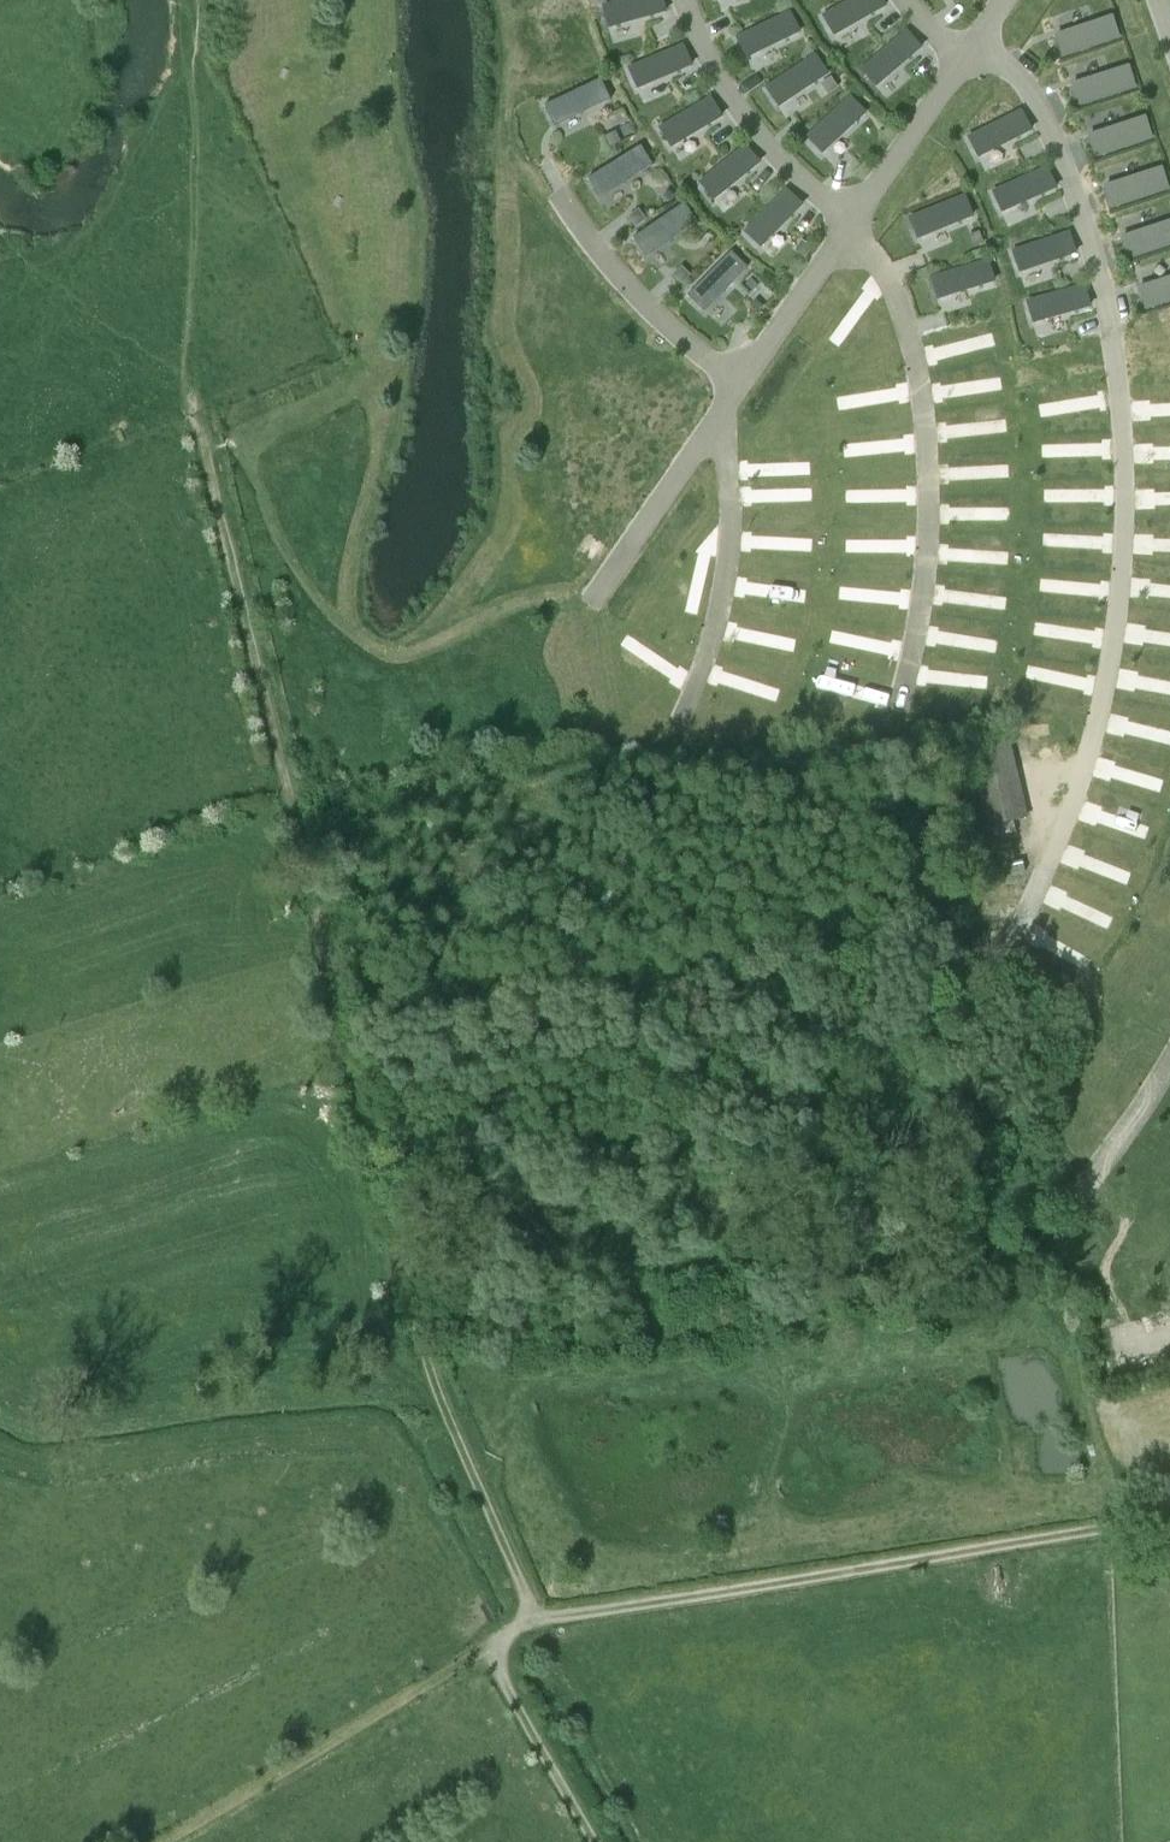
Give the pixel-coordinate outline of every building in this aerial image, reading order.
[(599,9),(606,40),(671,18),(665,0),(623,0),(599,9)] [(814,6),(828,39),(888,13),(882,0),(827,0),(814,6)] [(802,33),(790,11),(736,38),(746,59),(802,33)] [(1110,19),(1056,38),(1062,58),(1117,40),(1110,19)] [(877,88),(923,49),(907,31),(861,70),(877,88)] [(680,42),(624,64),(634,97),(695,69),(680,42)] [(758,67),(787,54),(783,47),(755,60),(758,67)] [(834,78),(815,50),(756,89),(775,117),(834,78)] [(890,94),(912,73),(907,68),(884,88),(890,94)] [(1127,68),(1072,86),(1079,107),(1134,89),(1127,68)] [(611,100),(601,79),(545,106),(554,125),(611,100)] [(825,165),(870,117),(845,95),(800,143),(825,165)] [(710,97),(659,128),(671,149),(723,117),(710,97)] [(1032,130),(1022,111),(968,137),(977,157),(1032,130)] [(1095,159),(1150,140),(1143,120),(1089,138),(1095,159)] [(622,141),(616,131),(604,137),(610,148),(622,141)] [(709,210),(759,168),(735,145),(693,183),(709,210)] [(641,146),(588,179),(601,200),(630,182),(629,180),(653,165),(641,146)] [(1001,212),(1057,188),(1047,167),(992,191),(1001,212)] [(1160,170),(1105,188),(1112,209),(1167,191),(1160,170)] [(745,183),(721,200),(727,207),(750,191),(745,183)] [(759,262),(800,208),(782,192),(735,231),(759,262)] [(917,238),(974,215),(964,195),(909,217),(917,238)] [(684,204),(634,239),(648,258),(675,240),(674,239),(698,222),(684,204)] [(639,210),(629,217),(636,228),(646,220),(639,210)] [(1128,260),(1169,246),(1169,224),(1122,240),(1128,260)] [(969,235),(973,245),(982,242),(979,232),(969,235)] [(1020,272),(1077,253),(1069,232),(1012,250),(1020,272)] [(813,248),(802,241),(795,252),(806,258),(813,248)] [(748,268),(732,252),(688,296),(704,313),(729,289),(728,288),(748,268)] [(988,260),(930,278),(938,299),(995,281),(988,260)] [(691,277),(682,267),(673,276),(682,285),(691,277)] [(1145,311),(1169,302),(1169,280),(1138,290),(1145,311)] [(1033,323),(1091,306),(1084,284),(1027,301),(1033,323)] [(1027,819),(1008,738),(967,747),(986,828),(1027,819)]
